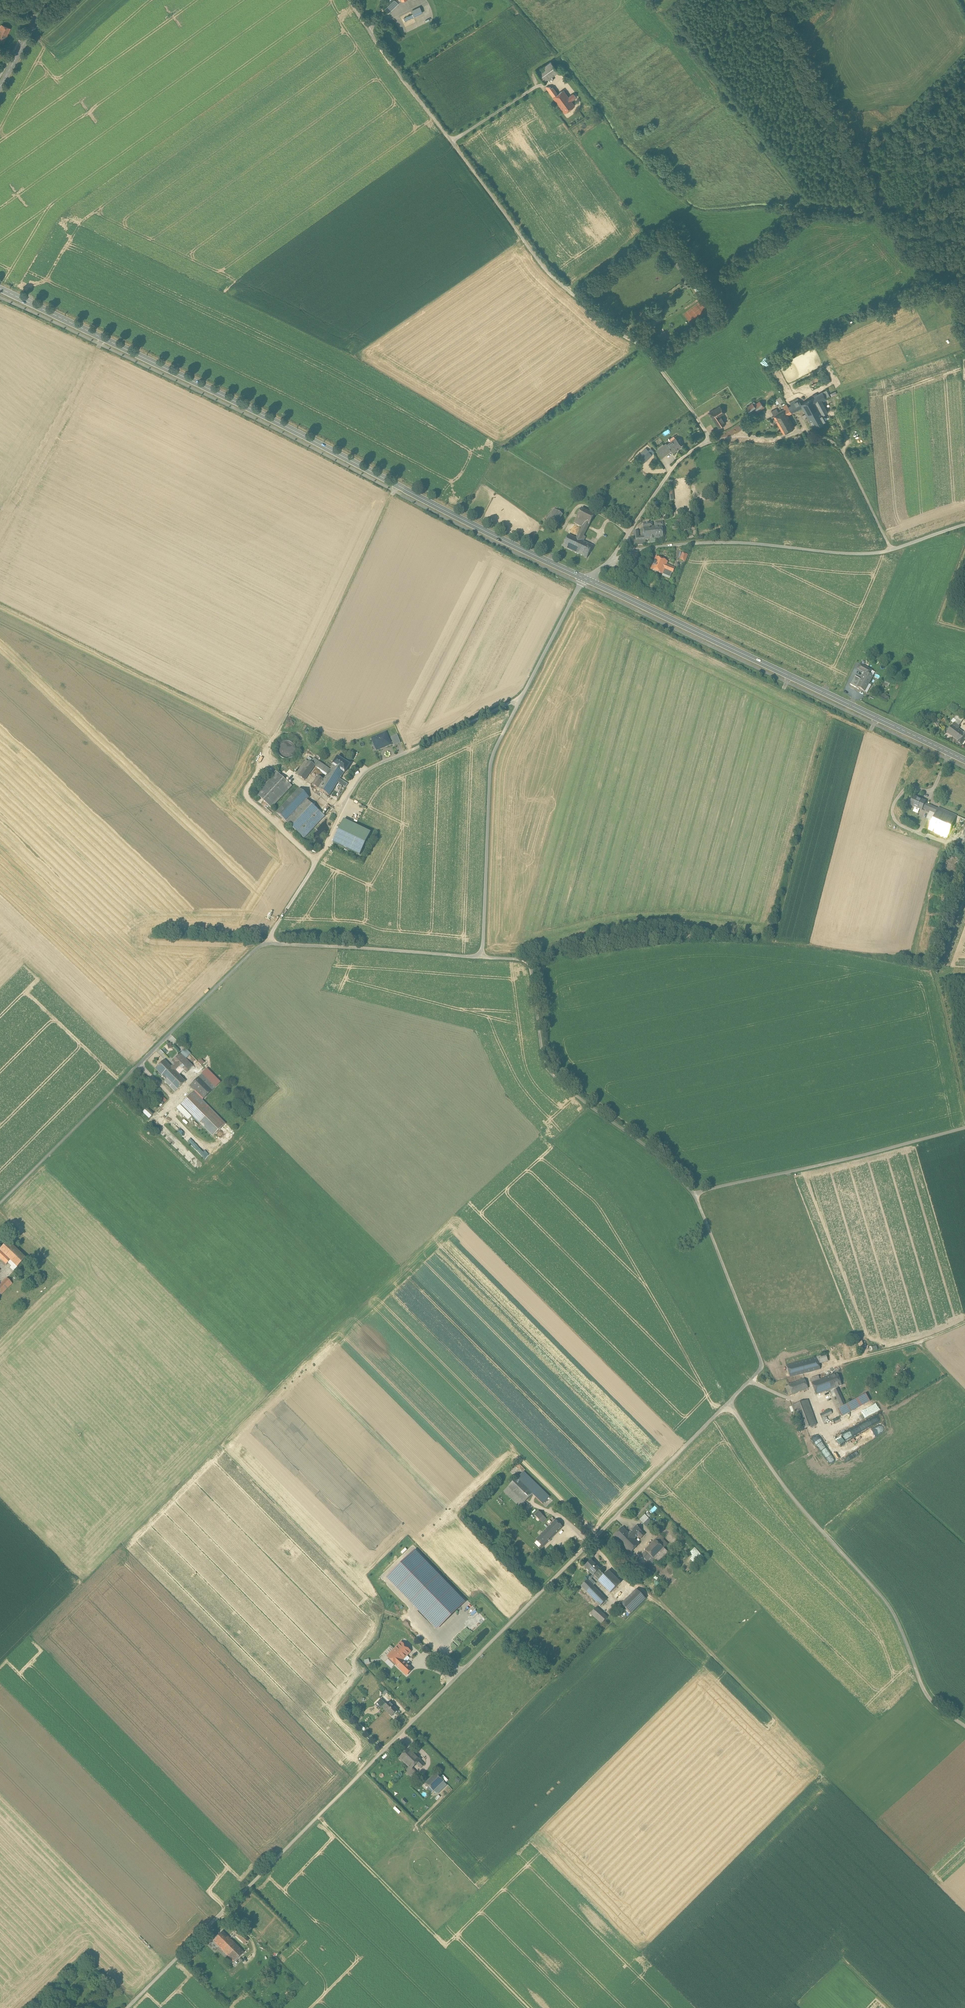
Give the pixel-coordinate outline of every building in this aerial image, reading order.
[(389,11),(397,3),(394,0),(392,0),(385,7),(389,11)] [(422,12),(420,7),(412,11),(414,16),(422,12)] [(1,24),(0,26),(0,32),(1,33),(1,34),(7,36),(10,28),(1,24)] [(551,62),(538,72),(545,82),(548,80),(552,77),(558,72),(551,63),(551,62)] [(557,95),(552,88),(551,88),(551,87),(547,87),(546,87),(553,98),(557,95)] [(557,95),(553,98),(559,105),(561,103),(563,105),(570,99),(569,97),(563,90),(557,95)] [(571,101),(570,99),(563,105),(561,103),(559,105),(565,113),(575,106),(571,101)] [(678,269),(683,266),(680,260),(675,263),(678,269)] [(668,340),(665,333),(659,336),(662,342),(668,340)] [(823,392),(801,404),(798,398),(797,399),(802,407),(806,414),(808,417),(808,418),(821,412),(822,415),(828,412),(822,401),(826,399),(830,397),(826,390),(823,392)] [(797,399),(793,401),(797,410),(802,407),(797,399)] [(756,404),(754,406),(756,409),(758,412),(764,407),(760,401),(756,404)] [(754,402),(747,408),(751,413),(756,409),(754,406),(756,404),(754,402)] [(790,403),(783,407),(785,410),(788,415),(795,411),(790,403)] [(720,406),(713,411),(713,410),(709,413),(713,418),(719,427),(726,423),(720,414),(723,411),(720,406)] [(785,410),(774,416),(783,433),(794,427),(788,415),(785,410)] [(821,412),(808,418),(814,428),(826,421),(822,415),(821,412)] [(667,443),(657,450),(662,457),(671,450),(673,452),(681,446),(679,442),(676,438),(667,444),(667,443)] [(646,448),(639,455),(642,458),(649,451),(646,448)] [(649,451),(642,458),(645,461),(652,454),(649,451)] [(595,514),(582,507),(576,518),(589,525),(595,514)] [(555,508),(545,521),(554,527),(563,515),(555,508)] [(582,527),(576,538),(583,541),(585,537),(584,536),(589,525),(576,518),(574,522),(582,527)] [(644,528),(645,537),(645,540),(663,538),(662,526),(663,526),(663,522),(655,522),(656,527),(652,527),(644,528)] [(576,538),(569,534),(563,546),(577,553),(583,541),(576,538)] [(583,541),(577,553),(587,558),(593,546),(583,541)] [(688,555),(682,553),(680,560),(685,562),(688,555)] [(667,562),(656,557),(652,569),(662,573),(664,568),(666,564),(667,562)] [(678,568),(666,564),(664,568),(676,573),(678,568)] [(860,679),(856,687),(857,687),(864,691),(867,693),(871,686),(869,684),(875,673),(860,664),(858,668),(864,672),(860,679)] [(855,676),(850,684),(856,688),(857,687),(856,687),(860,679),(855,676)] [(889,697),(878,691),(876,694),(888,700),(889,697)] [(957,713),(953,718),(956,720),(954,722),(959,725),(964,718),(960,715),(957,713)] [(954,722),(947,732),(958,740),(963,733),(957,729),(960,726),(959,725),(954,722)] [(957,741),(962,745),(964,740),(964,731),(964,730),(963,733),(958,740),(957,741)] [(386,733),(372,739),(374,743),(375,743),(378,750),(391,745),(386,733)] [(397,735),(391,737),(394,746),(401,743),(397,735)] [(295,754),(296,750),(295,747),(293,744),(290,742),(287,741),(283,742),(280,744),(278,747),(278,750),(278,754),(280,757),(283,759),(287,759),(290,759),(293,757),(295,754)] [(349,765),(337,757),(332,765),(333,766),(343,773),(344,773),(349,765)] [(306,758),(295,774),(298,775),(308,760),(306,758)] [(330,770),(313,758),(311,762),(315,765),(327,774),(330,770)] [(308,760),(298,775),(305,780),(315,765),(311,762),(308,760)] [(324,779),(318,788),(329,795),(338,782),(340,779),(343,773),(333,766),(330,770),(327,774),(324,779)] [(292,786),(276,771),(256,793),(272,808),(292,786)] [(324,779),(318,776),(312,784),(318,788),(324,779)] [(348,784),(340,779),(338,782),(346,787),(348,784)] [(299,788),(277,813),(286,822),(307,799),(309,797),(299,788)] [(925,801),(914,796),(910,804),(921,809),(922,808),(925,803),(925,801)] [(307,799),(286,822),(304,838),(325,816),(307,799)] [(937,808),(925,803),(922,808),(926,809),(925,811),(930,813),(930,811),(935,813),(937,808)] [(931,821),(928,829),(946,837),(956,815),(938,807),(937,808),(935,813),(931,821)] [(935,813),(930,811),(930,813),(927,819),(931,821),(935,813)] [(371,833),(344,820),(333,842),(360,855),(371,833)] [(191,1054),(185,1049),(181,1053),(186,1059),(191,1054)] [(192,1066),(180,1054),(174,1060),(176,1062),(177,1064),(164,1078),(166,1080),(164,1081),(175,1092),(185,1082),(174,1071),(180,1066),(186,1072),(192,1066)] [(164,1060),(155,1069),(159,1073),(158,1073),(160,1076),(161,1075),(164,1078),(177,1064),(176,1062),(171,1067),(164,1060)] [(202,1074),(189,1086),(193,1089),(203,1100),(207,1095),(210,1092),(215,1087),(202,1074)] [(225,1124),(194,1092),(181,1104),(212,1137),(225,1124)] [(220,1102),(210,1092),(207,1095),(208,1096),(217,1105),(220,1102)] [(164,1103),(158,1096),(156,1098),(162,1105),(164,1103)] [(217,1105),(208,1096),(204,1099),(213,1108),(217,1105)] [(153,1113),(147,1107),(145,1109),(151,1115),(153,1113)] [(8,1241),(0,1249),(0,1251),(10,1261),(14,1264),(17,1267),(26,1258),(8,1241)] [(6,1265),(10,1261),(0,1251),(0,1259),(6,1265)] [(0,1286),(0,1296),(12,1284),(7,1279),(0,1286)] [(826,1354),(817,1357),(817,1358),(819,1363),(828,1361),(826,1354)] [(817,1358),(787,1366),(790,1377),(820,1368),(819,1363),(817,1358)] [(838,1373),(825,1377),(830,1389),(842,1385),(838,1373)] [(820,1379),(812,1383),(816,1394),(830,1389),(825,1377),(820,1379)] [(804,1379),(788,1384),(792,1395),(808,1388),(804,1379)] [(833,1390),(841,1407),(846,1405),(838,1389),(833,1390)] [(842,1417),(869,1402),(865,1394),(846,1405),(841,1407),(838,1409),(842,1417)] [(807,1401),(792,1406),(801,1431),(816,1425),(807,1401)] [(856,1422),(879,1410),(876,1404),(853,1416),(856,1422)] [(830,1409),(820,1414),(824,1423),(828,1421),(826,1416),(832,1413),(830,1409)] [(866,1423),(833,1439),(836,1445),(869,1429),(866,1423)] [(828,1430),(830,1435),(843,1430),(840,1424),(828,1430)] [(881,1427),(839,1448),(842,1453),(884,1432),(881,1427)] [(549,1497),(524,1471),(517,1478),(533,1494),(542,1504),(549,1497)] [(533,1494),(517,1478),(508,1486),(524,1502),(533,1494)] [(524,1502),(508,1486),(504,1491),(520,1506),(524,1502)] [(539,1510),(535,1515),(539,1519),(543,1515),(539,1510)] [(640,1520),(644,1524),(649,1519),(645,1515),(640,1520)] [(555,1519),(546,1529),(552,1535),(562,1526),(555,1519)] [(629,1533),(631,1535),(634,1539),(638,1535),(641,1538),(645,1535),(642,1531),(638,1527),(637,1526),(637,1527),(636,1526),(629,1533)] [(631,1535),(629,1533),(623,1527),(613,1536),(621,1544),(631,1535)] [(546,1529),(536,1539),(542,1546),(552,1535),(546,1529)] [(664,1538),(660,1534),(655,1539),(659,1543),(663,1539),(664,1538)] [(634,1539),(631,1535),(621,1544),(630,1553),(640,1544),(634,1539)] [(655,1539),(645,1549),(645,1550),(655,1560),(658,1562),(668,1552),(664,1548),(659,1543),(655,1539)] [(668,1543),(663,1539),(659,1543),(664,1548),(668,1543)] [(466,1602),(415,1550),(386,1578),(437,1630),(466,1602)] [(655,1560),(645,1550),(641,1555),(651,1564),(655,1560)] [(388,1572),(405,1556),(403,1554),(386,1570),(388,1572)] [(599,1569),(591,1560),(585,1566),(593,1574),(593,1575),(594,1574),(599,1570),(599,1569)] [(688,1573),(692,1570),(685,1563),(681,1566),(688,1573)] [(604,1575),(599,1570),(594,1574),(595,1575),(599,1580),(604,1575)] [(599,1580),(610,1592),(621,1582),(609,1570),(604,1575),(599,1580)] [(590,1577),(587,1579),(593,1585),(596,1583),(591,1578),(595,1575),(594,1574),(593,1575),(593,1574),(590,1577)] [(587,1580),(581,1586),(600,1606),(607,1599),(593,1585),(587,1579),(587,1580)] [(637,1589),(622,1604),(630,1613),(645,1598),(637,1589)] [(607,1617),(596,1607),(591,1613),(602,1623),(607,1617)] [(460,1656),(463,1659),(493,1630),(489,1626),(460,1656)] [(410,1652),(401,1643),(388,1657),(407,1674),(412,1669),(402,1660),(410,1652)] [(380,1700),(375,1704),(380,1709),(383,1706),(385,1704),(380,1700)] [(389,1702),(386,1705),(385,1704),(383,1706),(384,1707),(383,1707),(392,1716),(398,1710),(389,1702)] [(420,1759),(409,1748),(400,1757),(409,1766),(411,1768),(416,1763),(420,1759)] [(411,1768),(409,1766),(405,1770),(411,1776),(415,1772),(411,1768)] [(419,1776),(415,1772),(411,1776),(415,1781),(419,1776)] [(436,1772),(425,1782),(429,1786),(433,1791),(434,1790),(443,1781),(444,1780),(436,1772)] [(446,1785),(443,1781),(434,1790),(438,1794),(446,1785)] [(248,1939),(236,1928),(233,1932),(245,1943),(248,1939)] [(228,1937),(222,1931),(213,1940),(223,1950),(232,1941),(228,1937)] [(243,1952),(232,1941),(223,1950),(234,1961),(243,1952)]
